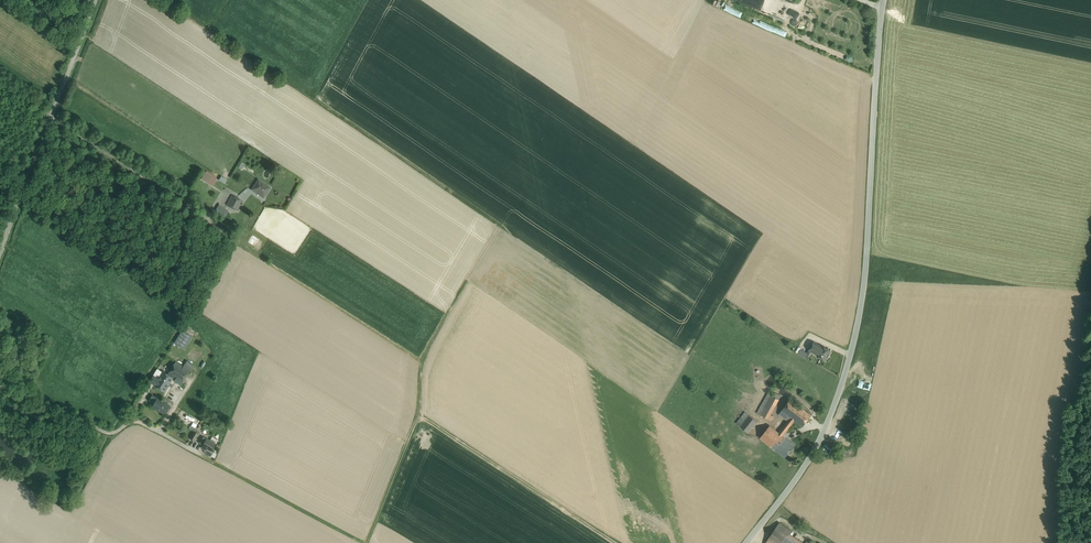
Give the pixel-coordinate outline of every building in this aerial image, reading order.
[(808,7),(798,30),(802,32),(812,9),(808,7)] [(793,37),(802,14),(795,11),(786,34),(793,37)] [(216,180),(210,176),(206,182),(212,185),(216,180)] [(268,187),(256,179),(250,188),(261,196),(268,187)] [(234,193),(228,205),(241,212),(247,199),(234,193)] [(229,211),(219,205),(216,211),(226,217),(229,211)] [(182,330),(174,343),(184,349),(192,336),(182,330)] [(818,356),(823,347),(814,342),(809,350),(818,356)] [(823,347),(818,356),(825,361),(831,351),(823,347)] [(187,360),(184,366),(184,367),(190,370),(190,371),(194,365),(187,360)] [(183,366),(176,362),(168,374),(173,378),(175,379),(174,380),(175,380),(174,381),(181,385),(190,371),(190,370),(184,367),(184,366),(183,366)] [(158,369),(154,376),(158,379),(163,371),(158,369)] [(154,385),(164,392),(173,378),(168,374),(163,371),(158,379),(154,385)] [(158,379),(154,376),(150,382),(154,385),(158,379)] [(763,402),(757,413),(771,421),(774,416),(771,415),(781,396),(775,393),(773,396),(768,394),(766,397),(763,402)] [(170,406),(157,398),(152,406),(165,414),(170,406)] [(791,399),(782,410),(791,417),(795,420),(803,427),(812,415),(791,399)] [(791,417),(782,410),(779,414),(788,421),(791,417)] [(196,425),(198,419),(193,418),(194,416),(187,413),(185,421),(196,425)] [(745,420),(740,426),(749,433),(758,422),(749,415),(745,420)] [(745,420),(741,417),(736,423),(740,426),(745,420)] [(788,421),(779,433),(783,436),(786,432),(795,420),(791,417),(788,421)] [(779,433),(770,426),(760,438),(785,458),(795,445),(785,438),(783,436),(779,433)] [(194,431),(190,439),(194,441),(199,434),(196,432),(194,431)] [(211,441),(203,436),(199,443),(203,445),(201,448),(207,451),(205,453),(211,457),(213,452),(212,451),(216,444),(211,441)] [(800,542),(805,542),(790,533),(792,531),(779,522),(776,527),(800,542)] [(776,527),(766,542),(800,542),(776,527)]
